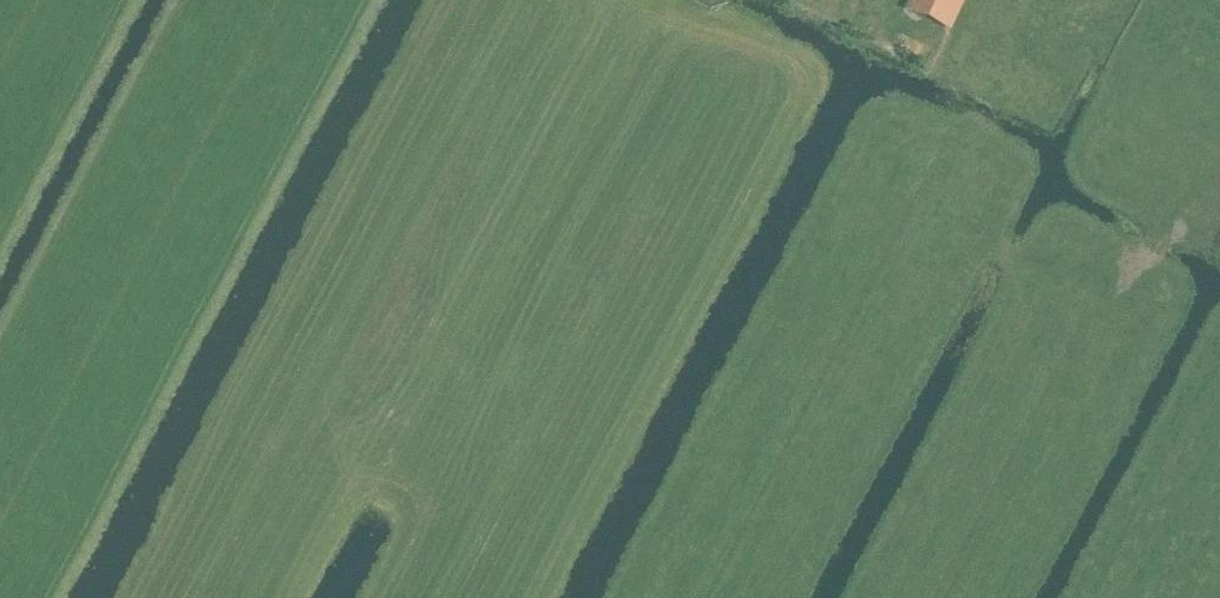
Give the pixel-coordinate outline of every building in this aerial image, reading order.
[(923,6),(915,2),(910,12),(949,31),(964,0),(926,0),(923,6)]
